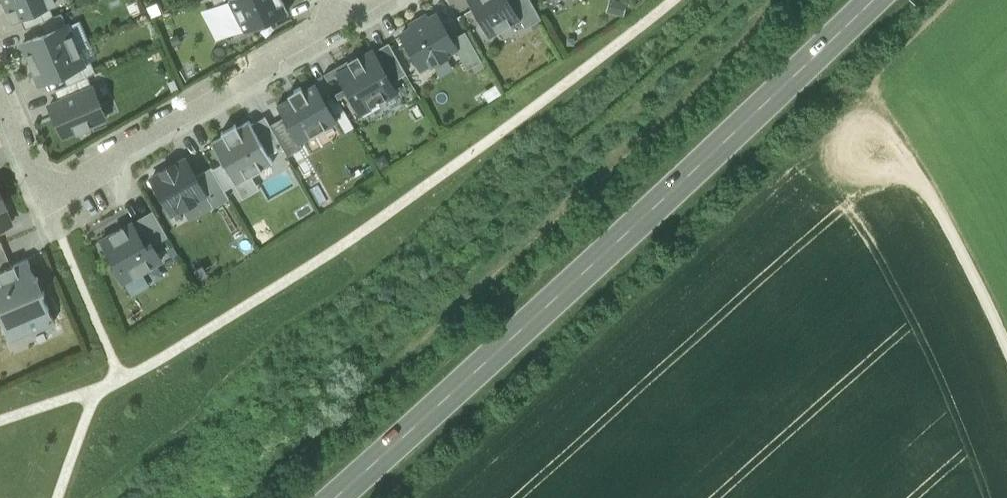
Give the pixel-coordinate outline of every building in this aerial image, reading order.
[(55,0),(5,0),(13,21),(21,18),(48,6),(56,3),(55,0)] [(245,31),(288,11),(283,0),(230,0),(245,31)] [(489,37),(520,19),(521,19),(510,0),(467,0),(489,37)] [(521,19),(520,19),(525,28),(541,19),(531,0),(510,0),(521,19)] [(25,29),(40,23),(53,17),(48,6),(21,18),(25,29)] [(62,13),(53,17),(40,23),(45,34),(67,24),(62,13)] [(437,14),(401,34),(420,68),(431,62),(432,63),(447,55),(446,53),(455,48),(456,47),(451,39),(437,14)] [(76,45),(89,39),(80,19),(67,24),(76,45)] [(23,43),(31,63),(76,45),(67,24),(45,34),(23,43)] [(451,39),(456,47),(455,48),(467,69),(482,60),(465,31),(451,39)] [(84,65),(92,62),(97,60),(89,39),(76,45),(84,65)] [(389,41),(374,50),(391,81),(406,72),(389,41)] [(84,65),(76,45),(31,63),(40,84),(62,74),(84,65)] [(351,67),(338,74),(360,113),(397,91),(391,81),(374,50),(360,57),(358,54),(347,60),(351,67)] [(62,74),(67,85),(88,76),(96,73),(92,62),(84,65),(62,74)] [(92,87),(88,76),(67,85),(55,90),(59,101),(92,87)] [(290,97),(277,104),(284,116),(299,142),(302,141),(337,121),(315,83),(303,90),(301,86),(288,94),(290,97)] [(59,101),(49,105),(62,136),(76,130),(77,132),(89,127),(88,125),(106,117),(93,86),(92,87),(59,101)] [(265,116),(252,124),(269,155),(283,147),(270,125),(265,116)] [(299,142),(284,116),(270,125),(283,147),(288,156),(305,146),(302,141),(299,142)] [(237,127),(235,124),(222,131),(223,135),(211,142),(223,163),(235,184),(251,174),(273,162),(269,155),(252,124),(250,120),(237,127)] [(195,199),(206,193),(196,175),(186,158),(175,165),(174,163),(161,170),(162,172),(151,178),(171,213),(182,206),(183,208),(196,201),(195,199)] [(225,190),(235,184),(223,163),(212,169),(225,190)] [(211,166),(196,175),(206,193),(214,206),(229,198),(225,190),(212,169),(211,166)] [(259,188),(251,174),(235,184),(243,198),(259,188)] [(1,194),(0,195),(0,227),(11,223),(3,204),(5,203),(1,194)] [(155,213),(134,225),(145,245),(151,241),(153,245),(168,236),(155,213)] [(162,260),(153,245),(151,241),(145,245),(134,225),(132,222),(101,239),(115,262),(113,263),(123,282),(125,281),(142,271),(162,260)] [(157,242),(166,259),(178,252),(169,236),(157,242)] [(11,265),(1,240),(0,241),(0,270),(11,265)] [(54,321),(28,258),(11,265),(0,270),(0,314),(7,331),(29,322),(32,330),(54,321)] [(142,271),(125,281),(132,294),(150,284),(142,271)] [(10,339),(32,330),(29,322),(7,331),(10,339)]
